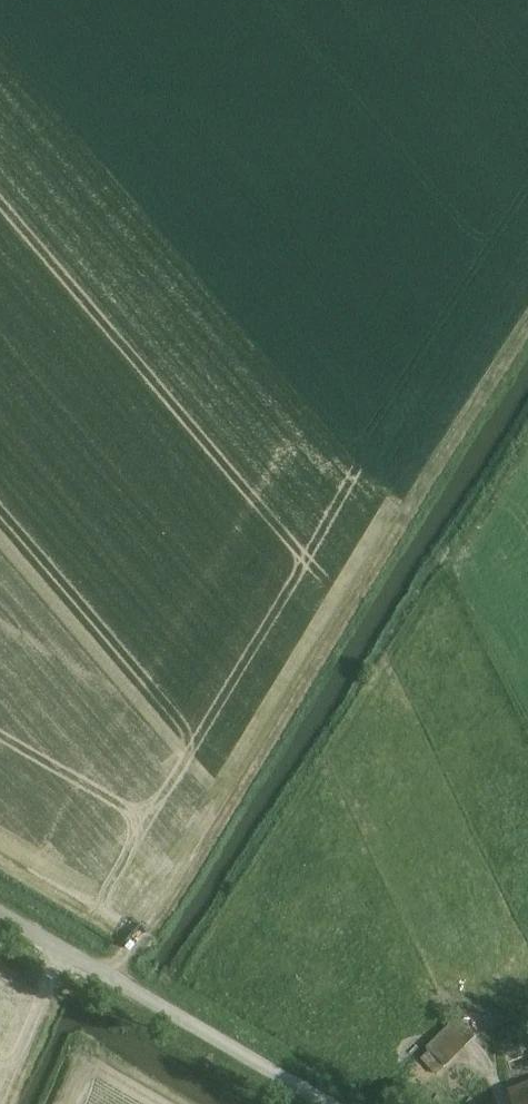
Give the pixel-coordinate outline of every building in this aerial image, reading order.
[(426,1047),(445,1066),(475,1037),(456,1018),(426,1047)] [(508,1091),(513,1103),(527,1103),(527,1084),(508,1091)]
